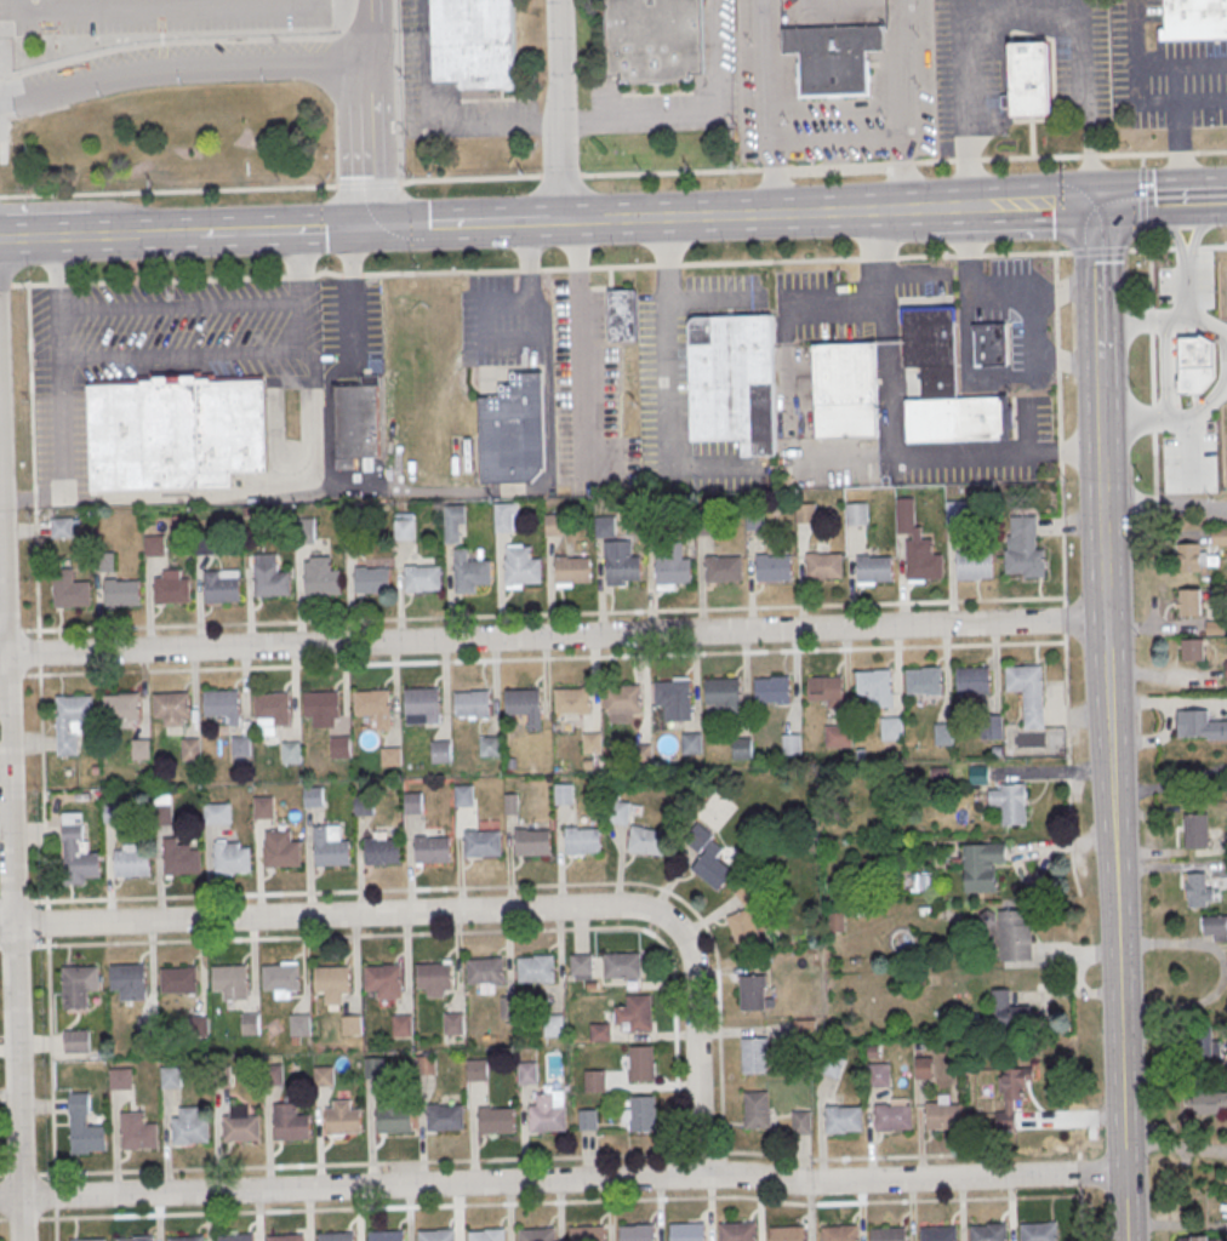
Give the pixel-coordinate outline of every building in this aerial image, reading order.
[(435,82),(432,0),(514,0),(517,90),(506,90),(506,87),(461,90),(461,82),(435,82)] [(611,78),(608,0),(700,0),(703,73),(692,74),(694,82),(622,85),(622,76),(611,78)] [(1166,40),(1166,0),(1226,0),(1226,38),(1166,40)] [(783,29),(883,24),(884,50),(867,51),(869,93),(803,97),(800,53),(784,55),(783,29)] [(1011,44),(1048,41),(1051,115),(1014,116),(1014,108),(1001,108),(1001,97),(1012,96),(1011,44)] [(610,292),(634,291),(637,339),(611,341),(610,292)] [(908,444),(907,401),(924,400),(923,367),(906,367),(903,310),(954,308),(958,400),(1008,399),(1008,407),(1014,407),(1015,430),(1009,430),(1009,440),(908,444)] [(691,441),(689,327),(689,319),(696,319),(775,316),(777,457),(743,457),(743,440),(691,441)] [(975,326),(1006,325),(1008,365),(976,366),(975,326)] [(815,347),(874,343),(878,438),(820,440),(815,347)] [(479,399),(501,398),(500,387),(512,387),(510,374),(542,373),(546,467),(542,467),(542,474),(532,484),(484,485),(479,399)] [(92,490),(87,388),(142,385),(142,382),(156,382),(156,378),(198,376),(198,379),(210,379),(211,383),(263,381),(264,388),(274,387),(274,400),(264,401),(268,471),(232,473),(233,484),(92,490)] [(336,387),(377,384),(381,457),(356,457),(356,468),(339,469),(336,387)] [(797,504),(816,503),(817,525),(797,526),(797,504)] [(947,503),(966,503),(968,524),(948,525),(947,503)] [(848,504),(867,504),(868,525),(848,526),(848,504)] [(445,507),(466,507),(466,525),(461,525),(461,544),(446,544),(445,507)] [(496,511),(515,510),(517,532),(496,533),(496,511)] [(696,514),(717,514),(718,536),(697,536),(696,514)] [(1046,549),(1046,578),(1026,578),(1026,573),(1006,573),(1006,551),(1009,551),(1009,537),(1012,537),(1012,517),(1038,516),(1039,537),(1037,537),(1037,549),(1046,549)] [(73,517),(50,517),(50,538),(73,538),(73,517)] [(595,517),(616,517),(617,538),(597,539),(595,517)] [(395,519),(415,519),(416,541),(395,541),(395,519)] [(295,522),(315,522),(316,544),(296,544),(295,522)] [(1211,528),(1226,527),(1226,547),(1212,547),(1211,528)] [(146,556),(164,556),(164,535),(146,535),(146,556)] [(943,555),(943,579),(908,581),(907,542),(934,541),(934,555),(943,555)] [(641,556),(643,581),(607,582),(606,543),(632,542),(632,556),(641,556)] [(691,559),(692,584),(657,585),(656,557),(664,557),(663,543),(683,543),(684,560),(691,559)] [(1179,545),(1200,544),(1200,573),(1180,573),(1179,545)] [(542,559),(542,584),(507,585),(506,557),(508,557),(508,548),(532,548),(532,560),(542,559)] [(491,561),(491,585),(476,585),(476,594),(456,594),(455,549),(468,549),(469,561),(491,561)] [(114,570),(113,553),(97,553),(97,570),(114,570)] [(843,554),(844,579),(809,581),(807,553),(821,553),(821,555),(843,554)] [(993,554),(994,578),(959,579),(958,553),(971,553),(971,554),(993,554)] [(290,572),(291,596),(256,597),(255,555),(278,554),(278,573),(290,572)] [(792,556),(793,581),(758,582),(757,555),(770,554),(770,556),(792,556)] [(742,557),(743,582),(708,583),(707,556),(720,555),(720,557),(742,557)] [(892,557),(894,582),(858,583),(857,556),(871,555),(871,557),(892,557)] [(590,559),(592,583),(557,584),(555,557),(569,556),(569,559),(590,559)] [(441,566),(441,591),(406,593),(406,566),(418,565),(418,567),(441,566)] [(390,568),(390,594),(355,595),(355,567),(367,567),(367,570),(390,568)] [(339,571),(341,595),(306,596),(304,570),(318,568),(318,571),(339,571)] [(90,583),(91,607),(56,610),(53,571),(73,570),(74,583),(90,583)] [(240,578),(241,602),(206,604),(205,577),(218,576),(218,578),(240,578)] [(190,579),(190,604),(155,606),(155,578),(167,578),(167,581),(190,579)] [(139,582),(141,606),(105,608),(104,581),(118,581),(118,583),(139,582)] [(1181,590),(1202,590),(1203,617),(1181,617),(1181,590)] [(1182,641),(1203,640),(1204,660),(1183,662),(1182,641)] [(1006,668),(1008,692),(1025,692),(1026,730),(1045,730),(1043,665),(1006,668)] [(907,671),(908,696),(942,694),(942,668),(923,669),(923,670),(907,671)] [(955,669),(957,693),(992,692),(991,668),(955,669)] [(857,673),(857,697),(892,696),(891,670),(873,670),(873,673),(857,673)] [(755,679),(757,703),(792,702),(791,676),(771,676),(771,679),(755,679)] [(809,677),(810,702),(829,700),(829,709),(845,709),(844,676),(809,677)] [(706,681),(707,705),(742,704),(741,677),(721,679),(721,680),(706,681)] [(656,682),(657,707),(666,707),(666,721),(692,721),(691,680),(672,680),(673,682),(656,682)] [(606,688),(606,713),(641,711),(640,686),(622,686),(622,688),(606,688)] [(557,691),(557,715),(592,714),(590,687),(572,688),(572,690),(557,691)] [(405,690),(406,715),(440,713),(439,688),(405,690)] [(506,691),(507,716),(541,715),(541,690),(506,691)] [(204,692),(205,716),(239,715),(239,691),(204,692)] [(355,692),(356,716),(390,715),(390,691),(355,692)] [(456,693),(456,717),(491,716),(490,691),(472,691),(472,693),(456,693)] [(304,693),(306,719),(341,717),(339,692),(304,693)] [(154,696),(155,720),(190,719),(189,693),(154,696)] [(255,694),(255,720),(290,719),(289,693),(255,694)] [(103,696),(104,721),(139,720),(138,694),(103,696)] [(57,698),(58,724),(92,722),(92,697),(57,698)] [(1208,721),(1226,721),(1226,741),(1209,742),(1208,737),(1179,738),(1179,711),(1208,711),(1208,721)] [(982,717),(1003,716),(1003,738),(983,739),(982,717)] [(883,720),(902,719),(903,740),(883,742),(883,720)] [(934,725),(954,724),(954,745),(935,747),(934,725)] [(827,727),(852,726),(854,747),(827,749),(827,727)] [(583,734),(603,733),(604,755),(583,755),(583,734)] [(681,734),(702,733),(702,755),(683,756),(681,734)] [(782,736),(801,734),(803,756),(782,757),(782,736)] [(230,738),(251,737),(252,759),(232,760),(230,738)] [(331,738),(350,737),(352,759),(331,760),(331,738)] [(480,738),(501,737),(501,759),(481,759),(480,738)] [(734,739),(753,738),(754,760),(734,761),(734,739)] [(182,740),(201,739),(202,761),(182,762),(182,740)] [(132,742),(150,740),(152,761),(132,762),(132,742)] [(430,742),(451,742),(451,764),(432,764),(430,742)] [(281,744),(302,743),(303,765),(283,766),(281,744)] [(381,745),(400,745),(401,766),(382,767),(381,745)] [(632,745),(652,745),(652,767),(633,767),(632,745)] [(554,785),(573,784),(575,806),(555,807),(554,785)] [(455,787),(475,785),(475,807),(456,808),(455,787)] [(1001,785),(1026,785),(1027,825),(1003,827),(1003,807),(989,807),(989,790),(1001,790),(1001,785)] [(303,788),(324,787),(324,808),(304,810),(303,788)] [(405,794),(426,794),(427,816),(406,816),(405,794)] [(354,796),(373,795),(375,817),(355,818),(354,796)] [(253,799),(274,799),(274,819),(255,820),(253,799)] [(628,801),(610,801),(609,823),(628,823),(628,801)] [(152,806),(172,805),(172,827),(153,828),(152,806)] [(202,805),(230,805),(232,825),(204,827),(202,805)] [(103,806),(121,806),(121,824),(104,824),(103,806)] [(1187,816),(1208,816),(1208,848),(1187,848),(1187,816)] [(99,854),(101,880),(65,881),(63,827),(82,825),(82,842),(87,842),(87,854),(99,854)] [(663,857),(667,831),(632,825),(627,851),(663,857)] [(691,869),(719,891),(734,872),(716,857),(725,846),(699,825),(683,844),(700,857),(691,869)] [(601,829),(603,854),(567,856),(566,828),(578,828),(578,830),(601,829)] [(550,831),(552,856),(517,857),(515,830),(529,829),(529,831),(550,831)] [(501,831),(501,857),(466,858),(466,830),(478,830),(478,833),(501,831)] [(451,839),(451,863),(416,864),(415,837),(428,836),(428,839),(451,839)] [(400,840),(401,864),(366,865),(365,839),(378,839),(378,841),(400,840)] [(350,842),(350,867),(315,868),(314,841),(327,840),(327,842),(350,842)] [(301,842),(301,868),(266,869),(266,841),(278,841),(278,843),(301,842)] [(250,848),(251,874),(216,875),(215,843),(240,843),(240,850),(250,848)] [(965,846),(1006,845),(1008,864),(997,864),(998,892),(966,893),(965,846)] [(200,850),(200,875),(165,876),(165,850),(177,848),(177,851),(200,850)] [(149,852),(150,877),(115,879),(114,851),(127,851),(127,853),(149,852)] [(1188,874),(1206,874),(1208,907),(1189,908),(1188,874)] [(739,953),(765,945),(754,903),(761,901),(756,883),(738,888),(744,911),(729,915),(739,953)] [(1032,960),(1032,910),(999,910),(999,960),(1032,960)] [(1201,915),(1201,941),(1226,941),(1226,915),(1201,915)] [(641,952),(604,952),(604,978),(641,978),(641,952)] [(593,979),(593,954),(570,954),(570,979),(593,979)] [(518,959),(519,983),(555,982),(554,957),(518,959)] [(467,961),(468,985),(504,984),(503,960),(467,961)] [(416,966),(416,990),(452,989),(452,965),(416,966)] [(109,967),(110,991),(147,990),(147,966),(109,967)] [(262,967),(263,991),(299,990),(298,966),(262,967)] [(365,967),(366,993),(403,991),(401,966),(365,967)] [(62,968),(63,1010),(89,1010),(87,993),(99,993),(99,967),(62,968)] [(212,968),(212,993),(249,991),(249,967),(212,968)] [(314,968),(315,994),(352,993),(350,967),(314,968)] [(160,971),(161,995),(198,994),(196,970),(160,971)] [(741,1010),(767,1010),(767,975),(741,975),(741,1010)] [(1011,989),(992,989),(992,1020),(1026,1020),(1026,1005),(1011,1005),(1011,989)] [(627,994),(627,1008),(616,1008),(616,1031),(652,1031),(652,994),(627,994)] [(463,1034),(463,1012),(444,1012),(444,1034),(463,1034)] [(259,1034),(259,1013),(242,1013),(242,1034),(259,1034)] [(291,1035),(310,1035),(310,1013),(291,1013),(291,1035)] [(342,1034),(361,1034),(361,1015),(342,1015),(342,1034)] [(412,1037),(412,1015),(393,1015),(393,1037),(412,1037)] [(544,1015),(544,1036),(563,1036),(563,1015),(544,1015)] [(90,1053),(90,1030),(64,1030),(64,1053),(90,1053)] [(741,1038),(741,1073),(768,1073),(768,1038),(741,1038)] [(654,1046),(629,1046),(629,1081),(654,1081),(654,1046)] [(890,1086),(890,1063),(879,1063),(879,1047),(868,1047),(868,1086),(890,1086)] [(932,1079),(932,1057),(915,1057),(915,1079),(932,1079)] [(381,1077),(381,1059),(366,1059),(366,1076),(381,1077)] [(487,1059),(466,1059),(466,1081),(487,1081),(487,1059)] [(517,1083),(536,1083),(536,1062),(517,1062),(517,1083)] [(132,1089),(132,1068),(110,1068),(110,1089),(132,1089)] [(180,1087),(180,1068),(160,1068),(161,1087),(180,1087)] [(1033,1068),(998,1068),(998,1132),(1015,1132),(1015,1100),(1025,1100),(1025,1086),(1033,1086),(1033,1068)] [(584,1091),(605,1091),(605,1071),(584,1071),(584,1091)] [(770,1091),(745,1091),(745,1128),(770,1128),(770,1091)] [(623,1109),(623,1131),(656,1131),(656,1096),(631,1096),(631,1109),(623,1109)] [(325,1111),(325,1137),(361,1136),(360,1110),(350,1110),(350,1102),(333,1103),(333,1111),(325,1111)] [(274,1105),(275,1142),(312,1140),(310,1116),(298,1116),(298,1105),(274,1105)] [(928,1106),(963,1105),(963,1131),(928,1132),(928,1106)] [(427,1108),(428,1132),(464,1131),(463,1106),(427,1108)] [(530,1108),(530,1133),(566,1132),(566,1106),(530,1108)] [(877,1108),(912,1106),(913,1132),(878,1132),(877,1108)] [(172,1120),(173,1145),(210,1144),(209,1120),(199,1120),(199,1108),(179,1109),(179,1120),(172,1120)] [(827,1109),(862,1108),(863,1133),(828,1134),(827,1109)] [(376,1110),(376,1134),(412,1133),(412,1109),(376,1110)] [(478,1111),(479,1136),(515,1134),(514,1110),(478,1111)] [(596,1110),(579,1110),(579,1128),(596,1128),(596,1110)] [(811,1110),(793,1110),(793,1134),(811,1134),(811,1110)] [(121,1115),(122,1151),(159,1150),(158,1125),(145,1125),(145,1114),(121,1115)] [(223,1119),(224,1144),(261,1143),(259,1117),(223,1119)] [(70,1128),(70,1154),(107,1153),(107,1127),(70,1128)] [(754,1222),(755,1240),(720,1240),(719,1223),(754,1222)] [(704,1223),(705,1240),(670,1240),(669,1224),(704,1223)] [(605,1225),(605,1240),(570,1240),(570,1226),(605,1225)] [(655,1225),(655,1240),(620,1240),(620,1225),(655,1225)] [(804,1225),(805,1240),(769,1240),(769,1226),(804,1225)] [(857,1225),(858,1240),(823,1240),(822,1226),(857,1225)] [(1008,1225),(1008,1240),(972,1240),(972,1226),(1008,1225)] [(1057,1225),(1057,1240),(1022,1240),(1022,1226),(1057,1225)] [(955,1226),(956,1240),(921,1240),(920,1226),(955,1226)] [(555,1228),(555,1240),(520,1240),(520,1229),(555,1228)] [(906,1228),(906,1240),(871,1240),(871,1228),(906,1228)] [(453,1229),(453,1240),(418,1240),(418,1230),(453,1229)] [(404,1230),(404,1240),(369,1240),(369,1231),(404,1230)] [(504,1230),(505,1240),(470,1240),(469,1230),(504,1230)] [(353,1233),(353,1240),(318,1240),(318,1233),(353,1233)]
